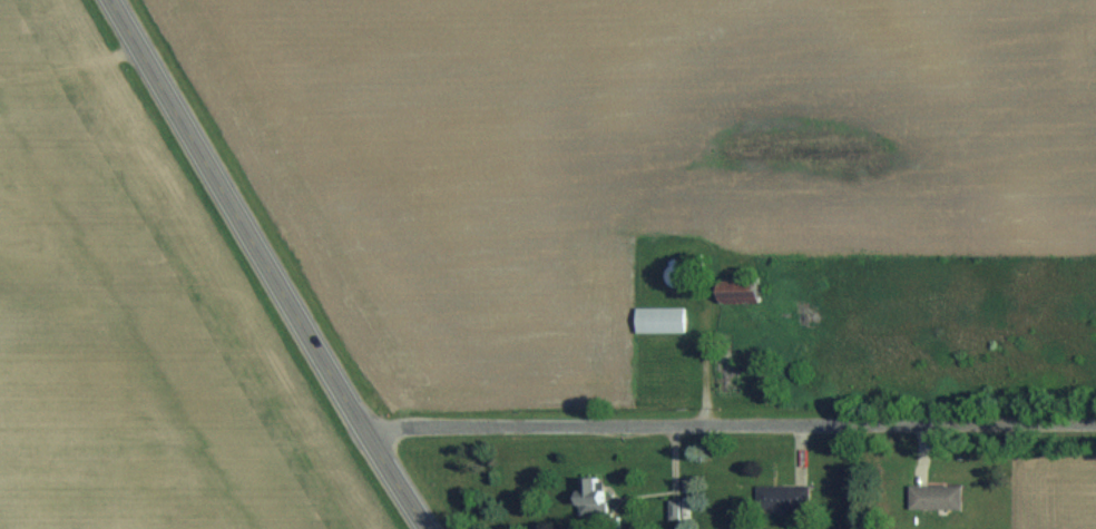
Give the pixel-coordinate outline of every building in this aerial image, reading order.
[(690,268),(676,262),(668,281),(683,287),(690,268)] [(719,302),(759,302),(759,277),(719,277),(719,302)] [(684,332),(684,306),(635,306),(635,332),(684,332)] [(711,395),(766,394),(765,362),(710,364),(711,395)] [(579,478),(579,514),(604,514),(604,490),(598,490),(598,478),(579,478)] [(756,484),(756,508),(809,508),(809,484),(756,484)] [(961,509),(961,484),(908,484),(908,509),(961,509)]
